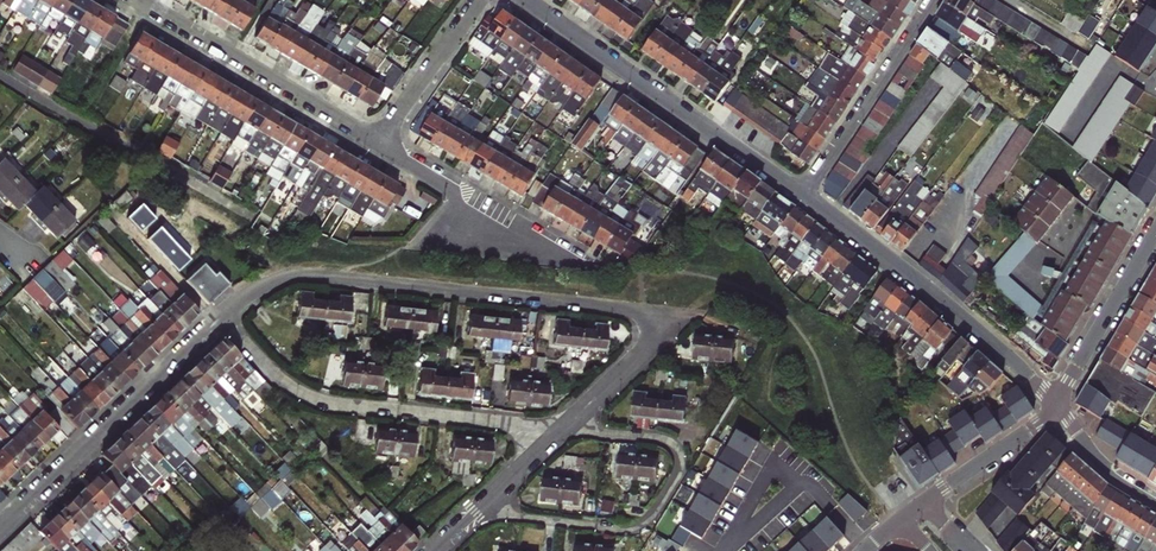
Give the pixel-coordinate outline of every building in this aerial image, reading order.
[(1,4),(14,11),(21,0),(4,0),(1,4)] [(14,11),(27,19),(38,1),(36,0),(21,0),(14,11)] [(38,1),(51,9),(57,0),(39,0),(38,1)] [(51,9),(63,16),(73,0),(57,0),(51,9)] [(87,0),(73,0),(63,16),(76,24),(89,1),(87,0)] [(190,1),(204,9),(209,0),(191,0),(190,1)] [(204,9),(216,17),(226,0),(209,0),(204,9)] [(240,0),(226,0),(216,17),(229,24),(242,1),(240,0)] [(254,9),(260,0),(243,0),(242,1),(254,9)] [(289,11),(293,3),(288,0),(268,0),(260,13),(267,17),(280,25),(280,24),(289,11)] [(423,5),(430,10),(433,5),(439,10),(445,2),(442,0),(427,0),(423,5)] [(579,8),(585,0),(567,0),(579,8)] [(579,8),(591,16),(602,0),(585,0),(579,8)] [(612,0),(602,0),(591,16),(603,25),(618,4),(612,0)] [(635,6),(630,2),(631,0),(621,0),(618,4),(630,13),(635,6)] [(642,21),(654,4),(649,0),(639,0),(635,6),(630,13),(642,21)] [(831,0),(825,0),(824,2),(835,10),(838,5),(831,0)] [(878,14),(860,1),(858,0),(848,0),(843,7),(848,11),(870,26),(878,14)] [(878,14),(886,2),(883,0),(861,0),(860,1),(878,14)] [(908,0),(887,0),(886,2),(908,17),(915,5),(908,0)] [(966,0),(946,0),(943,4),(967,18),(974,5),(970,3),(966,0)] [(994,0),(971,0),(970,3),(974,5),(987,13),(995,1),(994,0)] [(1084,0),(1079,7),(1087,12),(1091,5),(1084,0)] [(40,27),(51,9),(38,1),(27,19),(40,27)] [(103,9),(89,1),(76,24),(89,32),(103,9)] [(254,9),(242,1),(229,24),(241,32),(254,9)] [(1004,6),(995,1),(987,13),(994,18),(1004,6)] [(303,17),(312,6),(306,2),(305,5),(302,3),(295,14),(289,11),(280,24),(294,33),(303,17)] [(908,17),(886,2),(878,14),(900,28),(908,17)] [(306,40),(315,24),(311,21),(319,7),(313,4),(312,6),(303,17),(294,33),(306,40)] [(381,10),(371,4),(367,10),(377,17),(381,10)] [(630,13),(618,4),(603,25),(615,34),(630,13)] [(967,18),(943,4),(936,17),(953,28),(959,32),(967,18)] [(987,13),(974,5),(967,18),(976,23),(978,19),(990,26),(994,18),(987,13)] [(1012,12),(1004,6),(994,18),(1004,25),(1012,12)] [(1115,57),(1139,73),(1155,47),(1155,13),(1147,7),(1115,57)] [(58,24),(63,16),(51,9),(40,27),(45,30),(52,20),(58,24)] [(115,17),(103,9),(89,32),(102,40),(115,17)] [(863,38),(870,26),(848,11),(840,24),(846,28),(863,38)] [(515,20),(503,12),(496,22),(489,33),(500,41),(515,20)] [(1022,18),(1012,12),(1004,25),(1014,30),(1022,18)] [(642,21),(630,13),(615,34),(628,42),(642,21)] [(1084,22),(1069,13),(1061,25),(1076,34),(1084,22)] [(900,28),(878,14),(870,26),(892,40),(900,28)] [(712,30),(707,37),(713,41),(728,19),(722,15),(712,30)] [(68,37),(76,24),(63,16),(58,24),(51,35),(59,40),(62,36),(65,35),(68,37)] [(657,31),(669,40),(681,22),(678,19),(672,20),(667,16),(657,31)] [(128,25),(115,17),(102,40),(100,43),(113,51),(128,25)] [(280,25),(267,17),(254,39),(267,47),(280,25)] [(482,43),(489,33),(496,22),(489,17),(473,38),(482,43)] [(953,28),(936,17),(928,29),(944,41),(953,28)] [(967,18),(959,32),(977,43),(985,30),(976,23),(967,18)] [(1031,24),(1022,18),(1014,30),(1023,36),(1031,24)] [(528,29),(515,20),(500,41),(513,50),(528,29)] [(323,42),(333,28),(335,24),(329,21),(324,29),(315,24),(306,40),(319,48),(323,42)] [(681,48),(689,37),(693,31),(681,22),(669,40),(681,48)] [(403,28),(395,23),(392,28),(399,33),(403,28)] [(850,47),(855,50),(863,38),(846,28),(842,34),(837,33),(840,30),(829,23),(825,29),(843,42),(850,47)] [(77,51),(89,32),(76,24),(68,37),(66,42),(72,46),(65,60),(70,63),(77,51)] [(280,25),(267,47),(280,55),(294,33),(280,24),(280,25)] [(1040,30),(1031,24),(1023,36),(1032,42),(1040,30)] [(892,40),(870,26),(863,38),(884,52),(892,40)] [(703,34),(707,37),(712,30),(708,27),(703,34)] [(333,56),(343,39),(336,36),(339,31),(333,28),(323,42),(319,48),(333,56)] [(959,32),(953,28),(944,41),(949,44),(953,47),(961,35),(959,32)] [(540,38),(528,29),(513,50),(526,59),(540,38)] [(843,42),(825,29),(822,33),(840,46),(843,42)] [(944,41),(928,29),(917,45),(930,55),(937,61),(949,44),(944,41)] [(345,63),(355,46),(350,43),(355,34),(349,30),(343,39),(333,56),(345,63)] [(1049,35),(1040,30),(1032,42),(1041,48),(1049,35)] [(669,40),(657,31),(642,52),(655,61),(669,40)] [(102,40),(89,32),(77,51),(83,55),(89,45),(97,49),(100,43),(102,40)] [(153,40),(141,32),(129,55),(141,63),(153,40)] [(306,40),(294,33),(280,55),(293,62),(306,40)] [(493,51),(500,41),(489,33),(482,43),(493,51)] [(1058,41),(1049,35),(1041,48),(1050,53),(1058,41)] [(693,57),(701,45),(689,37),(681,48),(693,57)] [(693,57),(705,65),(715,51),(719,46),(713,41),(707,37),(701,45),(693,57)] [(490,55),(493,51),(482,43),(473,38),(468,44),(490,55)] [(552,46),(540,38),(526,59),(537,67),(552,46)] [(884,52),(863,38),(855,50),(858,52),(876,64),(884,52)] [(167,48),(153,40),(141,63),(153,70),(167,48)] [(319,48),(306,40),(293,62),(306,70),(319,48)] [(669,40),(655,61),(666,69),(681,48),(669,40)] [(366,57),(372,48),(359,41),(355,46),(345,63),(358,71),(366,57)] [(493,51),(490,55),(503,65),(508,57),(513,50),(500,41),(493,51)] [(1067,47),(1058,41),(1050,53),(1059,59),(1067,47)] [(949,44),(937,61),(941,64),(966,83),(972,75),(956,63),(963,53),(953,47),(949,44)] [(930,55),(917,45),(910,56),(923,65),(930,55)] [(1110,54),(1096,45),(1045,124),(1059,133),(1110,54)] [(375,71),(384,59),(387,56),(373,46),(372,48),(366,57),(358,71),(371,78),(375,71)] [(565,55),(552,46),(537,67),(549,76),(565,55)] [(848,67),(858,52),(855,50),(850,47),(840,61),(848,67)] [(1076,52),(1067,47),(1059,59),(1069,65),(1076,52)] [(180,55),(167,48),(153,70),(166,78),(180,55)] [(333,56),(319,48),(306,70),(319,78),(333,56)] [(693,57),(681,48),(666,69),(679,78),(693,57)] [(516,71),(526,59),(513,50),(508,57),(513,60),(504,74),(511,79),(516,71)] [(705,65),(718,74),(723,67),(732,55),(727,52),(723,57),(715,51),(705,65)] [(866,78),(876,64),(858,52),(848,67),(866,78)] [(1085,58),(1076,52),(1069,65),(1075,69),(1078,69),(1085,58)] [(838,81),(848,67),(840,61),(828,54),(818,68),(828,75),(838,81)] [(141,63),(129,55),(124,62),(136,70),(141,63)] [(193,63),(180,55),(166,78),(179,86),(193,63)] [(577,63),(565,55),(549,76),(562,84),(577,63)] [(345,63),(333,56),(319,78),(331,85),(345,63)] [(923,65),(910,56),(827,180),(824,193),(836,201),(870,157),(865,154),(924,66),(923,65)] [(705,65),(693,57),(679,78),(690,86),(705,65)] [(0,65),(0,66),(5,69),(9,63),(3,59),(0,65)] [(383,86),(379,93),(383,96),(387,90),(392,92),(404,74),(384,59),(375,71),(371,78),(383,86)] [(516,71),(528,79),(537,67),(526,59),(516,71)] [(153,70),(141,63),(136,70),(130,81),(143,88),(153,70)] [(205,70),(193,63),(179,86),(192,93),(205,70)] [(358,71),(345,63),(331,85),(344,93),(358,71)] [(589,72),(577,63),(562,84),(574,93),(589,72)] [(966,83),(941,64),(930,77),(944,88),(897,148),(910,158),(967,84),(966,83)] [(718,74),(705,65),(690,86),(703,95),(718,74)] [(549,76),(537,67),(528,79),(522,89),(528,93),(530,90),(537,95),(549,76)] [(718,74),(730,83),(735,75),(723,67),(718,74)] [(856,93),(866,78),(848,67),(838,81),(856,93)] [(817,91),(828,75),(818,68),(808,84),(817,91)] [(166,78),(153,70),(143,88),(149,91),(156,96),(166,78)] [(218,78),(205,70),(192,93),(205,101),(218,78)] [(758,70),(755,74),(763,80),(765,76),(758,70)] [(22,71),(19,77),(25,79),(27,74),(22,71)] [(35,71),(30,81),(38,86),(44,76),(35,71)] [(371,78),(358,71),(344,93),(357,101),(371,78)] [(492,79),(480,71),(473,81),(485,89),(492,79)] [(601,80),(589,72),(574,93),(587,102),(601,80)] [(730,83),(718,74),(703,95),(715,104),(730,83)] [(827,98),(838,81),(828,75),(817,91),(827,98)] [(127,82),(115,76),(109,87),(121,93),(127,82)] [(549,76),(537,95),(548,102),(562,84),(549,76)] [(168,105),(179,86),(166,78),(156,96),(163,100),(158,109),(164,112),(168,105)] [(231,86),(218,78),(205,101),(217,108),(231,86)] [(383,86),(371,78),(357,101),(370,108),(379,93),(383,86)] [(1134,85),(1121,78),(1074,150),(1085,159),(1124,100),(1134,85)] [(846,109),(856,93),(838,81),(827,98),(846,109)] [(564,107),(574,93),(562,84),(548,102),(552,105),(558,103),(564,107)] [(817,91),(808,84),(804,89),(817,98),(811,107),(818,111),(827,98),(817,91)] [(181,112),(192,93),(179,86),(168,105),(181,112)] [(244,93),(231,86),(217,108),(230,116),(244,93)] [(761,87),(757,92),(767,99),(770,94),(761,87)] [(149,91),(143,88),(138,97),(144,100),(149,91)] [(609,117),(624,97),(612,89),(572,145),(582,152),(600,127),(602,129),(605,125),(610,118),(609,117)] [(445,123),(457,104),(462,97),(454,92),(442,111),(437,107),(432,115),(445,123)] [(194,119),(205,101),(192,93),(181,112),(194,119)] [(257,101),(244,93),(230,116),(243,123),(257,101)] [(587,102),(574,93),(564,107),(561,110),(574,118),(587,102)] [(791,129),(743,95),(732,112),(780,146),(791,129)] [(624,97),(609,117),(610,118),(622,126),(637,105),(624,97)] [(836,124),(846,109),(827,98),(818,111),(836,124)] [(523,104),(516,99),(511,106),(519,111),(523,104)] [(1130,104),(1124,100),(1085,159),(1089,162),(1091,163),(1130,104)] [(207,126),(217,108),(205,101),(194,119),(207,126)] [(256,131),(269,109),(257,101),(243,123),(256,131)] [(458,130),(469,111),(457,104),(445,123),(458,130)] [(807,128),(818,111),(811,107),(806,104),(795,120),(800,123),(807,128)] [(649,114),(637,105),(622,126),(635,135),(649,114)] [(230,116),(217,108),(207,126),(219,133),(230,116)] [(1005,115),(996,108),(987,119),(997,126),(1005,115)] [(269,139),(282,116),(269,109),(256,131),(269,139)] [(470,137),(484,118),(480,116),(477,121),(474,119),(476,115),(469,111),(458,130),(470,137)] [(825,140),(836,124),(818,111),(807,128),(825,140)] [(661,123),(649,114),(635,135),(647,144),(661,123)] [(185,118),(180,115),(175,124),(180,127),(185,118)] [(432,145),(445,123),(432,115),(419,137),(432,145)] [(243,123),(230,116),(219,133),(233,141),(243,123)] [(282,146),(295,124),(282,116),(269,139),(282,146)] [(484,145),(488,138),(482,135),(491,120),(485,117),(484,118),(470,137),(484,145)] [(610,118),(605,125),(611,130),(617,133),(622,126),(610,118)] [(256,131),(243,123),(233,141),(230,146),(243,154),(248,146),(252,139),(256,131)] [(444,152),(458,130),(445,123),(432,145),(444,152)] [(673,131),(661,123),(647,144),(659,153),(673,131)] [(799,141),(807,128),(800,123),(784,146),(792,151),(799,141)] [(295,154),(308,132),(295,124),(282,146),(295,154)] [(635,135),(622,126),(617,133),(629,142),(635,135)] [(975,195),(974,194),(974,212),(982,217),(989,204),(1034,135),(1020,126),(975,195)] [(817,153),(825,140),(807,128),(799,141),(817,153)] [(457,160),(470,137),(458,130),(444,152),(457,160)] [(613,138),(617,133),(611,130),(597,147),(603,151),(613,138)] [(256,131),(252,139),(265,146),(269,139),(256,131)] [(505,138),(492,131),(488,138),(484,145),(496,153),(505,138)] [(686,140),(673,131),(659,153),(671,161),(686,140)] [(307,162),(321,139),(308,132),(295,154),(307,162)] [(629,142),(617,133),(613,138),(620,143),(612,153),(617,157),(625,147),(629,142)] [(158,149),(172,157),(181,142),(167,134),(158,149)] [(647,144),(635,135),(629,142),(637,148),(635,151),(639,154),(647,144)] [(470,167),(484,145),(470,137),(457,160),(470,167)] [(509,160),(514,153),(509,149),(514,142),(506,137),(505,138),(496,153),(509,160)] [(522,167),(538,143),(528,138),(518,155),(514,153),(509,160),(522,167)] [(265,146),(252,139),(248,146),(256,150),(253,156),(256,158),(256,160),(270,167),(273,161),(261,153),(265,146)] [(282,146),(269,139),(265,146),(261,153),(273,161),(282,146)] [(320,169),(333,147),(321,139),(307,162),(320,169)] [(698,149),(686,140),(671,161),(684,170),(698,149)] [(790,154),(809,165),(817,153),(799,141),(792,151),(790,154)] [(1147,211),(1155,197),(1155,142),(1155,141),(1126,191),(1148,209),(1147,211)] [(637,148),(629,142),(625,147),(632,152),(630,155),(634,158),(630,163),(636,168),(643,161),(638,156),(639,154),(635,151),(637,148)] [(522,167),(535,175),(544,162),(541,160),(548,149),(538,143),(522,167)] [(236,151),(229,146),(226,150),(217,144),(203,165),(213,171),(220,161),(226,165),(236,151)] [(643,173),(659,153),(647,144),(639,154),(638,156),(643,161),(636,168),(643,173)] [(483,175),(496,153),(484,145),(470,167),(483,175)] [(279,182),(295,154),(282,146),(273,161),(270,167),(266,174),(279,182)] [(333,177),(346,154),(333,147),(320,169),(333,177)] [(706,154),(698,149),(684,170),(692,175),(706,154)] [(716,183),(731,161),(715,150),(700,172),(716,183)] [(496,183),(509,160),(496,153),(483,175),(496,183)] [(671,161),(659,153),(643,173),(655,181),(671,161)] [(293,185),(307,162),(295,154),(279,182),(275,189),(280,192),(287,181),(293,185)] [(346,184),(359,162),(346,154),(333,177),(346,184)] [(583,154),(580,157),(591,166),(594,162),(583,154)] [(508,190),(522,167),(509,160),(496,183),(508,190)] [(18,178),(2,161),(0,162),(0,195),(18,178)] [(684,170),(671,161),(655,181),(670,191),(684,170)] [(734,191),(747,173),(731,161),(716,183),(732,194),(734,191)] [(320,169),(307,162),(293,185),(300,189),(296,197),(301,200),(320,169)] [(359,192),(373,170),(359,162),(346,184),(359,192)] [(1107,199),(1117,183),(1091,163),(1089,162),(1077,177),(1107,199)] [(525,193),(533,180),(535,175),(522,167),(508,190),(522,198),(525,193)] [(333,177),(320,169),(301,200),(293,216),(306,223),(322,196),(333,177)] [(227,175),(219,170),(215,177),(223,182),(227,175)] [(372,200),(385,178),(373,170),(359,192),(372,200)] [(716,183),(700,172),(688,189),(695,195),(699,189),(708,195),(709,193),(716,183)] [(865,191),(877,201),(894,179),(886,173),(885,174),(881,172),(874,180),(865,191)] [(619,178),(627,182),(631,177),(624,173),(619,178)] [(749,201),(761,183),(747,173),(734,191),(749,201)] [(556,188),(560,180),(550,174),(542,186),(553,193),(556,188)] [(574,188),(580,178),(575,174),(568,185),(574,188)] [(849,212),(865,191),(874,180),(868,175),(843,206),(849,212)] [(877,202),(888,211),(908,185),(895,176),(894,179),(877,201),(877,202)] [(346,184),(333,177),(322,196),(326,198),(331,196),(337,199),(346,184)] [(23,206),(35,194),(18,178),(0,195),(0,200),(4,204),(8,201),(17,211),(23,206)] [(239,182),(232,178),(229,183),(235,187),(239,182)] [(398,185),(385,178),(372,200),(384,208),(398,185)] [(580,178),(574,188),(579,192),(586,181),(580,178)] [(611,212),(617,205),(632,185),(627,182),(619,178),(604,196),(598,204),(595,211),(607,219),(611,212)] [(1076,199),(1050,178),(1039,193),(1066,213),(1076,199)] [(534,199),(542,186),(533,180),(525,193),(534,199)] [(569,196),(574,188),(568,185),(560,180),(556,188),(569,196)] [(875,232),(881,236),(894,221),(903,228),(905,225),(923,201),(916,196),(923,187),(915,181),(875,232)] [(732,194),(716,183),(709,193),(725,204),(732,194)] [(762,213),(776,194),(761,183),(749,201),(747,203),(762,213)] [(1107,222),(1132,237),(1134,235),(1133,234),(1146,211),(1147,211),(1148,209),(1126,191),(1117,183),(1107,199),(1097,215),(1107,222)] [(359,192),(346,184),(337,199),(336,201),(344,206),(342,209),(347,211),(348,210),(359,192)] [(384,208),(372,200),(361,216),(374,223),(382,219),(391,204),(395,207),(406,189),(398,185),(384,208)] [(598,204),(604,196),(598,193),(598,187),(594,185),(586,196),(582,204),(595,211),(598,204)] [(543,209),(553,193),(542,186),(534,199),(532,203),(543,209)] [(556,218),(569,196),(556,188),(553,193),(543,209),(543,210),(556,218)] [(579,192),(574,188),(569,196),(582,204),(586,196),(579,192)] [(36,225),(57,205),(41,189),(35,194),(23,206),(32,215),(29,218),(36,225)] [(664,196),(657,191),(653,197),(660,202),(664,196)] [(747,203),(749,201),(734,191),(732,194),(725,204),(739,213),(741,211),(747,203)] [(862,221),(877,202),(877,201),(865,191),(849,212),(862,221)] [(112,204),(120,213),(133,200),(125,192),(112,204)] [(249,196),(241,192),(239,196),(246,201),(249,196)] [(348,210),(361,217),(361,216),(372,200),(359,192),(348,210)] [(263,198),(255,193),(252,199),(259,203),(263,198)] [(1066,213),(1039,193),(1028,209),(1055,229),(1066,213)] [(781,226),(795,208),(776,194),(762,213),(781,226)] [(569,226),(582,204),(569,196),(556,218),(569,226)] [(929,206),(923,201),(905,225),(917,233),(939,203),(934,199),(929,206)] [(888,211),(877,202),(862,221),(873,230),(888,211)] [(747,203),(741,211),(756,221),(762,213),(747,203)] [(581,233),(595,211),(582,204),(569,226),(581,233)] [(74,223),(57,205),(36,225),(43,232),(46,229),(56,240),(74,223)] [(142,205),(128,218),(141,231),(155,218),(142,205)] [(607,219),(620,226),(630,212),(617,205),(611,212),(607,219)] [(791,234),(806,215),(795,208),(781,226),(791,234)] [(1055,229),(1028,209),(1016,225),(1025,233),(1040,246),(1042,246),(1055,229)] [(594,241),(607,219),(595,211),(581,233),(590,239),(594,241)] [(620,226),(634,234),(643,219),(631,211),(630,212),(620,226)] [(743,216),(739,213),(727,231),(731,233),(743,216)] [(781,226),(762,213),(756,221),(753,225),(772,237),(774,235),(781,226)] [(114,227),(103,215),(96,222),(107,234),(114,227)] [(802,241),(816,223),(806,215),(791,234),(802,241)] [(1107,222),(1097,215),(1063,273),(1054,271),(1054,268),(1042,267),(1041,274),(1058,280),(1044,308),(1035,320),(1029,316),(1015,334),(1032,348),(1041,355),(1045,360),(1049,354),(1041,348),(1051,334),(1044,329),(1054,309),(1073,278),(1107,222)] [(608,249),(620,226),(607,219),(594,241),(608,249)] [(319,223),(312,220),(309,226),(316,229),(319,223)] [(891,244),(903,228),(894,221),(881,236),(891,244)] [(1132,237),(1107,222),(1073,278),(1099,294),(1132,237)] [(812,249),(826,231),(816,223),(802,241),(812,249)] [(917,233),(905,225),(903,228),(891,244),(903,253),(917,233)] [(330,230),(324,226),(320,232),(327,236),(330,230)] [(634,234),(620,226),(608,249),(621,257),(621,256),(631,239),(634,234)] [(781,226),(774,235),(785,243),(791,234),(781,226)] [(160,227),(147,239),(177,271),(190,259),(160,227)] [(823,258),(837,239),(826,231),(812,249),(823,258)] [(1040,246),(1025,233),(987,278),(1029,316),(1035,320),(1044,308),(1012,280),(1040,246)] [(791,234),(785,243),(781,247),(792,256),(802,241),(791,234)] [(947,271),(940,282),(964,303),(984,280),(970,267),(965,263),(974,254),(979,249),(967,238),(947,271)] [(631,239),(621,256),(635,265),(645,248),(631,239)] [(833,265),(847,247),(837,239),(823,258),(829,263),(833,265)] [(802,241),(792,256),(800,262),(802,264),(812,249),(802,241)] [(918,265),(940,282),(947,271),(938,265),(946,255),(934,245),(918,265)] [(792,256),(781,247),(774,256),(785,264),(792,256)] [(843,273),(857,255),(847,247),(833,265),(843,273)] [(812,249),(802,264),(813,272),(823,258),(812,249)] [(976,256),(974,254),(965,263),(970,267),(977,261),(974,258),(976,256)] [(854,282),(867,263),(857,255),(843,273),(854,282)] [(800,262),(792,256),(785,264),(784,265),(793,271),(800,262)] [(823,258),(813,272),(820,278),(829,263),(823,258)] [(52,260),(42,270),(63,293),(73,283),(52,260)] [(203,263),(185,280),(208,305),(217,297),(217,296),(229,284),(217,271),(214,274),(203,263)] [(864,289),(878,271),(867,263),(854,282),(864,289)] [(843,273),(833,265),(822,279),(834,288),(843,273)] [(1140,296),(1155,306),(1155,268),(1140,296)] [(42,270),(31,280),(51,301),(53,303),(64,293),(63,293),(42,270)] [(874,298),(888,279),(878,271),(864,289),(874,298)] [(854,282),(843,273),(834,288),(831,292),(837,296),(834,300),(839,303),(851,289),(849,287),(854,282)] [(149,282),(158,292),(169,303),(168,305),(177,315),(179,313),(189,323),(199,314),(164,277),(159,280),(155,276),(149,282)] [(1099,294),(1073,278),(1054,309),(1044,329),(1051,334),(1065,344),(1078,323),(1084,313),(1087,313),(1089,311),(1099,294)] [(885,306),(899,288),(888,279),(874,298),(885,306)] [(31,280),(21,289),(39,308),(42,311),(51,301),(31,280)] [(859,295),(864,289),(854,282),(849,287),(851,289),(839,303),(849,311),(861,296),(859,295)] [(895,314),(909,295),(899,288),(885,306),(895,314)] [(39,308),(21,289),(18,292),(36,311),(39,308)] [(864,311),(874,298),(864,289),(859,295),(861,296),(849,311),(848,312),(859,320),(860,318),(865,312),(864,311)] [(169,303),(158,292),(148,301),(178,333),(189,323),(179,313),(177,315),(168,305),(169,303)] [(297,317),(323,320),(325,301),(312,300),(312,293),(300,292),(297,317)] [(906,322),(919,303),(909,295),(895,314),(897,315),(906,322)] [(349,322),(352,298),(339,296),(338,303),(325,301),(323,320),(349,322)] [(1152,321),(1155,315),(1155,306),(1140,296),(1132,309),(1152,321)] [(885,306),(874,298),(864,311),(865,312),(860,318),(871,326),(874,321),(885,306)] [(138,311),(148,301),(146,299),(135,309),(138,311)] [(149,323),(138,311),(135,309),(127,300),(122,304),(127,309),(122,314),(141,334),(158,352),(169,342),(159,332),(157,334),(148,324),(149,323)] [(148,301),(138,311),(149,323),(148,324),(157,334),(159,332),(169,342),(178,333),(148,301)] [(912,328),(928,310),(919,303),(906,322),(912,328)] [(384,326),(409,329),(411,309),(386,306),(384,326)] [(895,314),(885,306),(874,321),(887,329),(897,315),(895,314)] [(833,310),(825,308),(823,314),(829,316),(833,310)] [(436,312),(411,309),(409,329),(434,332),(436,312)] [(1124,322),(1145,333),(1152,321),(1132,309),(1124,322)] [(924,340),(940,321),(928,310),(912,328),(911,330),(924,340)] [(492,338),(494,318),(469,315),(467,335),(492,338)] [(906,322),(897,315),(887,329),(902,339),(911,330),(912,328),(906,322)] [(518,341),(520,321),(494,318),(492,338),(518,341)] [(553,344),(579,347),(581,329),(567,327),(568,321),(555,320),(553,344)] [(112,336),(107,340),(137,372),(148,362),(139,351),(136,353),(127,343),(128,342),(117,330),(108,321),(103,326),(112,336)] [(944,342),(953,331),(940,321),(924,340),(922,342),(934,352),(944,342)] [(1152,321),(1145,333),(1155,340),(1155,323),(1152,321)] [(1116,334),(1138,346),(1145,333),(1124,322),(1116,334)] [(604,350),(607,325),(594,324),(594,330),(581,329),(579,347),(604,350)] [(148,362),(158,352),(141,334),(136,338),(124,325),(117,330),(128,342),(127,343),(136,353),(139,351),(148,362)] [(924,340),(911,330),(902,339),(907,343),(902,349),(910,357),(913,353),(922,342),(924,340)] [(952,349),(961,339),(953,331),(944,342),(952,349)] [(334,334),(321,333),(320,344),(333,345),(334,334)] [(1145,333),(1138,346),(1155,357),(1155,340),(1145,333)] [(1065,344),(1051,334),(1041,348),(1049,354),(1059,361),(1068,346),(1065,344)] [(1108,349),(1129,361),(1138,346),(1116,334),(1108,349)] [(711,362),(714,337),(694,335),(692,359),(711,362)] [(734,339),(714,337),(711,362),(731,364),(734,339)] [(232,368),(251,388),(260,397),(270,388),(223,338),(212,349),(222,359),(224,357),(233,367),(232,368)] [(957,361),(970,346),(961,339),(952,349),(942,361),(950,369),(957,361)] [(137,372),(107,340),(97,350),(108,361),(107,363),(116,372),(118,370),(128,381),(137,372)] [(934,352),(922,342),(913,353),(918,368),(922,372),(932,361),(929,358),(934,352)] [(52,351),(65,364),(69,360),(56,346),(52,351)] [(964,368),(977,353),(970,346),(957,361),(964,368)] [(1138,346),(1129,361),(1155,378),(1155,357),(1138,346)] [(246,394),(251,388),(232,368),(233,367),(224,357),(222,359),(212,349),(202,358),(220,376),(227,384),(233,389),(237,385),(246,394)] [(1100,361),(1122,373),(1129,361),(1108,349),(1100,361)] [(97,350),(87,359),(117,391),(128,381),(118,370),(116,372),(107,363),(108,361),(97,350)] [(975,380),(989,364),(977,353),(964,368),(962,371),(974,381),(975,380)] [(1059,361),(1049,354),(1045,360),(1043,363),(1053,370),(1059,361)] [(227,384),(220,376),(202,358),(191,369),(201,379),(203,377),(213,387),(212,388),(230,406),(234,402),(227,395),(228,394),(223,388),(227,384)] [(98,389),(108,400),(117,391),(87,359),(77,368),(88,380),(86,381),(96,391),(98,389)] [(72,372),(66,378),(97,410),(108,400),(98,389),(96,391),(86,381),(88,380),(77,368),(69,360),(65,364),(72,372)] [(341,385),(361,387),(363,363),(344,360),(341,385)] [(950,369),(942,361),(934,371),(942,378),(950,369)] [(1086,385),(1100,361),(1085,385),(1086,385)] [(1100,361),(1086,385),(1106,398),(1110,402),(1115,405),(1118,402),(1142,418),(1155,394),(1143,386),(1122,373),(1100,361)] [(1129,361),(1122,373),(1143,386),(1146,382),(1155,388),(1155,378),(1129,361)] [(381,390),(383,365),(363,363),(361,387),(381,390)] [(504,379),(505,364),(496,364),(495,379),(504,379)] [(988,391),(1002,375),(989,364),(975,380),(988,391)] [(76,429),(87,419),(78,408),(76,410),(66,400),(67,399),(48,378),(37,367),(32,371),(52,392),(46,397),(50,401),(76,429)] [(191,369),(182,377),(212,408),(216,403),(225,413),(231,407),(230,406),(212,388),(213,387),(203,377),(201,379),(191,369)] [(418,394),(444,396),(446,378),(432,376),(433,370),(420,369),(418,394)] [(529,381),(530,372),(515,370),(514,379),(529,381)] [(974,381),(962,371),(947,388),(960,398),(962,396),(974,381)] [(470,399),(472,374),(460,373),(459,379),(446,378),(444,396),(470,399)] [(97,410),(66,378),(61,382),(52,374),(48,378),(67,399),(66,400),(76,410),(78,408),(87,419),(97,410)] [(710,376),(709,387),(721,388),(721,387),(722,380),(722,377),(710,376)] [(191,407),(202,419),(213,430),(219,425),(207,413),(212,408),(182,377),(171,388),(180,398),(183,396),(192,406),(191,407)] [(528,386),(529,381),(514,379),(509,379),(507,403),(526,406),(528,386)] [(737,382),(722,380),(721,387),(736,389),(737,382)] [(548,383),(529,381),(528,386),(526,406),(545,408),(548,383)] [(1106,398),(1086,385),(1085,386),(1088,388),(1085,393),(1082,391),(1075,404),(1100,419),(1110,402),(1106,398)] [(76,429),(50,401),(44,407),(32,393),(24,400),(11,387),(5,392),(29,417),(28,419),(37,428),(39,427),(49,437),(57,429),(66,439),(76,429)] [(1006,406),(999,410),(1010,427),(1019,421),(1017,418),(1022,415),(1024,418),(1034,411),(1018,387),(1001,398),(1006,406)] [(171,388),(162,396),(187,423),(191,419),(197,424),(202,419),(191,407),(192,406),(183,396),(180,398),(171,388)] [(38,447),(49,437),(39,427),(37,428),(28,419),(29,417),(5,392),(2,395),(14,409),(7,415),(14,422),(38,447)] [(631,417),(657,420),(659,402),(645,400),(646,394),(633,392),(631,417)] [(171,426),(189,445),(194,440),(182,427),(187,423),(162,396),(151,407),(160,417),(163,415),(172,425),(171,426)] [(672,403),(659,402),(657,420),(683,423),(685,398),(673,397),(672,403)] [(194,450),(189,445),(171,426),(172,425),(163,415),(160,417),(151,407),(142,416),(169,444),(184,459),(194,450)] [(970,419),(980,436),(986,444),(995,437),(993,434),(998,431),(1000,434),(1010,427),(999,410),(991,416),(986,408),(970,419)] [(966,412),(946,425),(950,432),(947,435),(958,451),(967,445),(965,442),(970,439),(972,442),(980,436),(970,419),(966,412)] [(184,459),(169,444),(142,416),(130,426),(140,437),(143,434),(152,444),(151,445),(174,469),(184,459)] [(14,422),(9,426),(1,417),(0,418),(0,428),(9,436),(7,438),(17,447),(19,445),(29,455),(38,447),(14,422)] [(897,423),(893,450),(917,485),(918,484),(922,485),(922,486),(924,485),(923,485),(927,482),(929,482),(939,476),(922,452),(901,420),(897,423)] [(1120,451),(1130,434),(1120,428),(1106,420),(1096,436),(1120,451)] [(164,479),(174,469),(151,445),(152,444),(143,434),(140,437),(130,426),(121,435),(152,467),(164,479)] [(320,440),(307,427),(303,430),(316,444),(320,440)] [(373,452),(393,455),(396,430),(376,427),(373,452)] [(29,455),(19,445),(17,447),(7,438),(9,436),(0,428),(0,438),(6,444),(0,449),(17,467),(29,455)] [(396,430),(393,455),(413,457),(415,432),(396,430)] [(739,433),(681,529),(702,541),(760,445),(739,433)] [(1010,476),(1031,492),(1050,467),(1056,460),(1065,449),(1047,433),(1030,453),(1032,455),(1030,457),(1026,457),(1010,476)] [(1134,467),(1147,444),(1130,434),(1120,451),(1115,459),(1128,467),(1130,464),(1134,467)] [(148,471),(152,467),(121,435),(110,445),(120,456),(122,454),(132,464),(131,464),(141,476),(149,483),(154,478),(148,471)] [(450,460),(470,463),(472,438),(452,435),(450,460)] [(947,435),(922,452),(939,476),(941,474),(939,471),(943,468),(945,471),(955,464),(950,456),(958,451),(947,435)] [(472,438),(470,463),(489,465),(492,440),(472,438)] [(326,447),(320,440),(316,444),(310,450),(316,456),(326,447)] [(1155,469),(1155,449),(1147,444),(1134,467),(1138,469),(1137,472),(1149,479),(1147,482),(1148,482),(1155,469)] [(136,481),(141,476),(131,464),(132,464),(122,454),(120,456),(110,445),(101,454),(110,464),(124,479),(129,473),(136,481)] [(17,467),(0,449),(0,466),(8,475),(17,467)] [(1072,455),(1065,449),(1056,460),(1050,467),(1057,473),(1062,467),(1072,455)] [(615,479),(635,481),(638,456),(618,454),(615,479)] [(1081,463),(1072,455),(1062,467),(1057,473),(1065,481),(1081,463)] [(657,458),(638,456),(635,481),(655,483),(657,458)] [(1090,470),(1081,463),(1065,481),(1074,489),(1090,470)] [(100,473),(114,488),(124,479),(110,464),(100,473)] [(7,476),(8,475),(0,466),(0,483),(7,476)] [(1090,470),(1074,489),(1084,497),(1099,479),(1090,470)] [(120,515),(131,505),(114,488),(100,473),(90,483),(89,484),(99,494),(101,492),(110,502),(109,503),(120,515)] [(1010,476),(1007,473),(991,491),(994,494),(1005,504),(1020,515),(1035,495),(1031,492),(1010,476)] [(1065,481),(1057,473),(1045,486),(1054,494),(1065,481)] [(539,502),(559,504),(562,480),(542,477),(539,502)] [(269,489),(275,495),(285,485),(279,479),(269,489)] [(1108,486),(1099,479),(1084,497),(1094,506),(1108,486)] [(579,506),(581,482),(562,480),(559,504),(579,506)] [(1074,489),(1065,481),(1054,494),(1063,502),(1074,489)] [(122,527),(127,522),(120,515),(109,503),(110,502),(101,492),(99,494),(89,484),(80,492),(97,510),(102,506),(122,527)] [(1054,494),(1045,486),(1040,492),(1049,501),(1054,494)] [(1119,492),(1108,486),(1094,506),(1094,507),(1104,513),(1119,492)] [(1072,510),(1084,497),(1074,489),(1063,502),(1072,510)] [(80,492),(69,503),(78,513),(81,511),(90,521),(89,522),(107,542),(109,543),(114,539),(112,537),(117,532),(97,510),(80,492)] [(1128,498),(1119,492),(1104,513),(1114,520),(1128,498)] [(849,494),(839,503),(856,522),(866,513),(849,494)] [(994,494),(976,515),(986,528),(995,517),(1005,504),(994,494)] [(1094,506),(1084,497),(1072,510),(1085,522),(1087,518),(1094,507),(1094,506)] [(1139,504),(1128,498),(1114,520),(1124,526),(1139,504)] [(78,513),(69,503),(59,512),(86,540),(91,536),(102,547),(107,542),(89,522),(90,521),(81,511),(78,513)] [(249,508),(244,503),(234,512),(239,517),(249,508)] [(1149,511),(1139,504),(1124,526),(1135,532),(1149,511)] [(408,550),(398,540),(396,542),(387,532),(388,532),(377,520),(365,507),(360,512),(371,525),(367,529),(387,550),(408,550)] [(1104,513),(1094,507),(1087,518),(1085,522),(1084,524),(1094,530),(1104,513)] [(417,542),(408,533),(400,524),(387,510),(377,520),(388,532),(387,532),(396,542),(398,540),(408,550),(417,542)] [(1155,521),(1155,515),(1149,511),(1135,532),(1146,538),(1155,521)] [(86,540),(59,512),(48,522),(58,532),(60,530),(70,541),(69,542),(78,550),(88,550),(87,550),(92,546),(86,540)] [(1104,513),(1094,530),(1105,537),(1114,520),(1104,513)] [(1025,542),(1030,536),(1033,532),(1016,519),(1007,533),(997,543),(1003,550),(1014,550),(1025,542)] [(794,550),(831,550),(845,538),(829,520),(794,550)] [(1124,526),(1114,520),(1105,537),(1115,543),(1124,526)] [(1155,543),(1155,521),(1146,538),(1155,544),(1155,543)] [(22,529),(34,542),(42,534),(39,531),(30,522),(22,529)] [(48,522),(39,531),(42,534),(44,536),(56,549),(61,544),(67,550),(78,550),(69,542),(70,541),(60,530),(58,532),(48,522)] [(367,550),(350,533),(340,523),(335,528),(345,539),(341,543),(346,548),(348,550),(367,550)] [(417,542),(426,534),(418,525),(408,533),(417,542)] [(1124,526),(1115,543),(1125,549),(1135,532),(1124,526)] [(367,529),(361,534),(355,528),(350,533),(367,550),(387,550),(367,529)] [(29,547),(34,542),(22,529),(16,534),(29,547)] [(1135,532),(1125,549),(1123,550),(1138,550),(1146,538),(1135,532)] [(22,550),(24,550),(29,547),(16,534),(11,539),(22,550)] [(1034,550),(1036,550),(1038,547),(1040,545),(1030,536),(1025,542),(1034,550)] [(1155,544),(1146,538),(1138,550),(1151,550),(1155,544)] [(11,539),(5,544),(12,550),(22,550),(11,539)] [(1070,547),(1061,539),(1056,545),(1063,550),(1066,550),(1070,547)] [(1070,547),(1075,550),(1077,550),(1081,546),(1074,541),(1070,547)] [(1025,542),(1014,550),(1034,550),(1025,542)]
